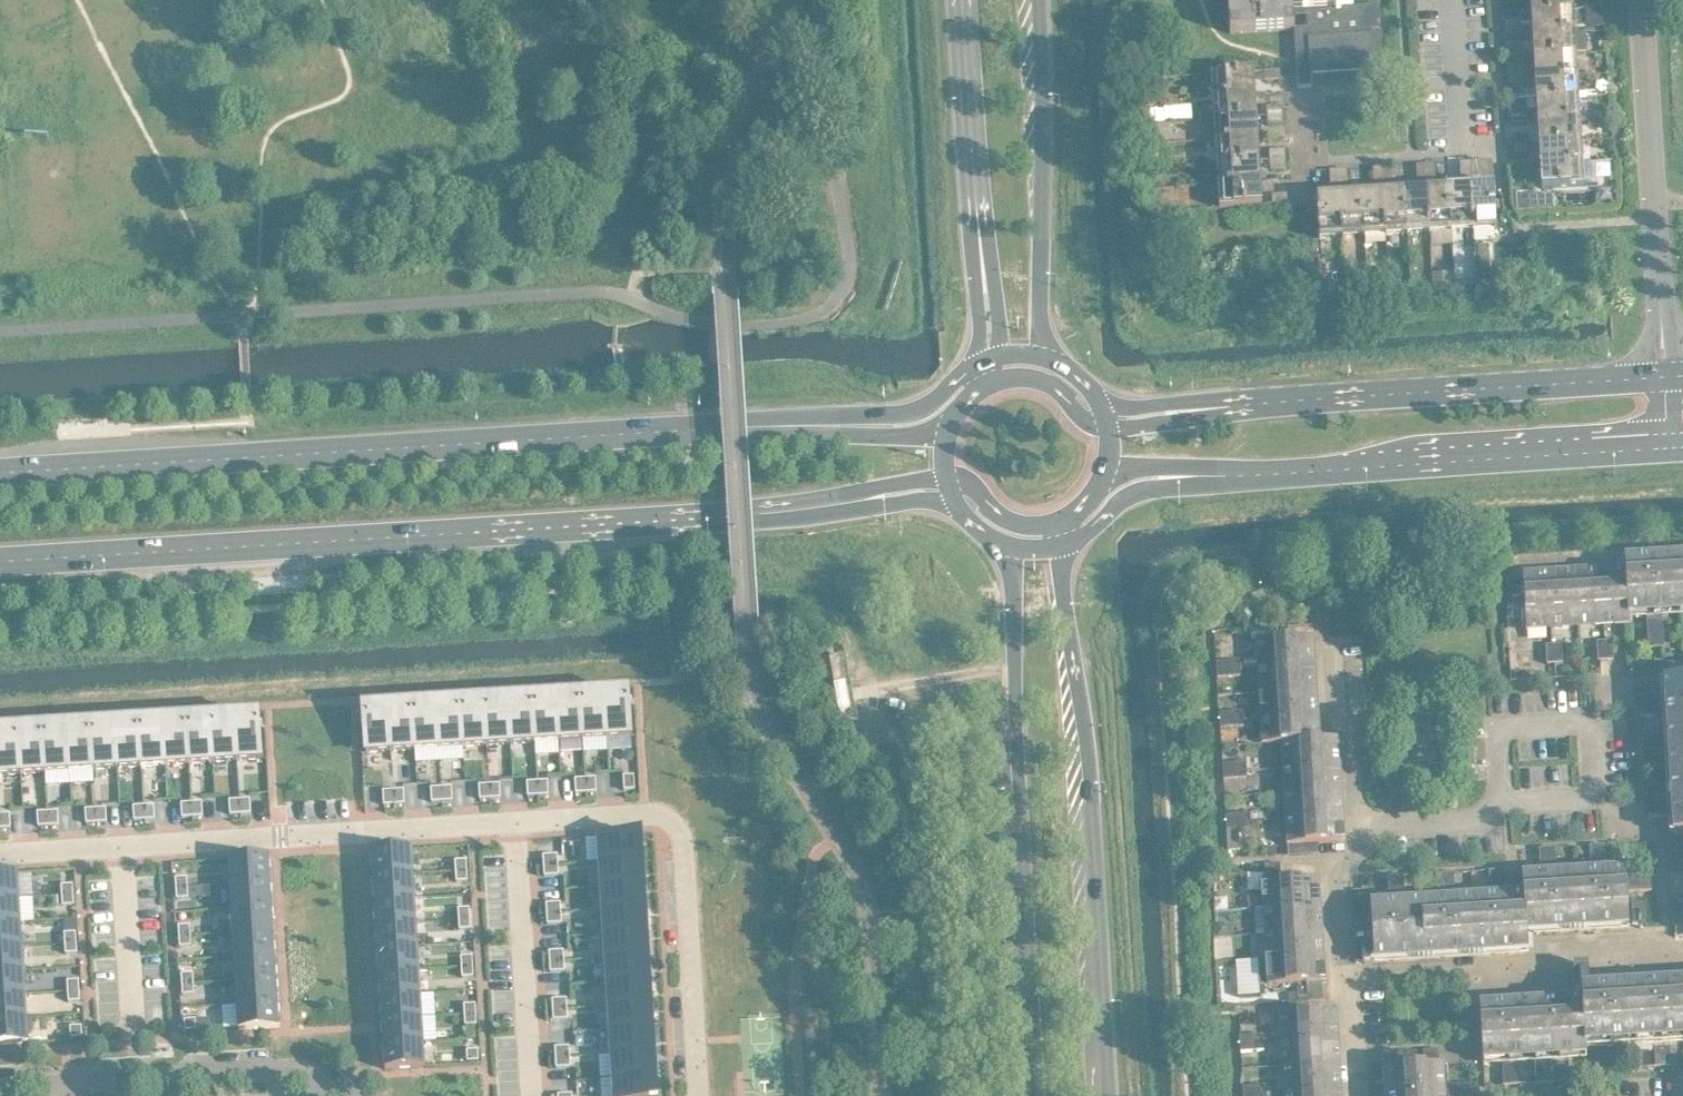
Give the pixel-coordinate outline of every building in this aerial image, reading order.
[(1241,30),(1299,26),(1298,8),(1308,7),(1309,26),(1315,26),(1316,36),(1310,36),(1312,70),(1388,65),(1386,30),(1384,2),(1358,4),(1358,0),(1240,0),(1241,30)] [(1607,4),(1595,4),(1595,5),(1596,23),(1607,23),(1607,4)] [(1537,30),(1537,31),(1580,29),(1580,28),(1578,28),(1576,7),(1579,7),(1578,5),(1510,10),(1510,19),(1526,18),(1526,21),(1539,20),(1539,30),(1537,30)] [(1538,52),(1538,53),(1581,50),(1579,50),(1578,29),(1580,29),(1537,31),(1537,32),(1539,32),(1540,52),(1538,52)] [(1512,45),(1512,55),(1528,54),(1528,44),(1512,45)] [(1540,74),(1540,75),(1583,72),(1582,71),(1580,71),(1579,51),(1581,51),(1581,50),(1538,53),(1538,54),(1541,54),(1542,74),(1540,74)] [(1528,54),(1512,55),(1513,64),(1529,63),(1528,54)] [(1285,77),(1285,67),(1269,68),(1270,78),(1285,77)] [(1217,94),(1260,92),(1260,91),(1258,91),(1257,70),(1259,70),(1259,69),(1216,71),(1216,73),(1218,73),(1220,94),(1217,94)] [(1541,96),(1584,94),(1584,93),(1582,93),(1580,73),(1583,73),(1583,72),(1540,75),(1542,75),(1543,96),(1541,96)] [(1164,74),(1145,75),(1147,95),(1165,94),(1164,74)] [(1514,89),(1515,98),(1531,97),(1530,88),(1514,89)] [(1219,115),(1219,116),(1262,114),(1262,113),(1259,113),(1258,93),(1260,92),(1217,94),(1217,95),(1220,95),(1221,115),(1219,115)] [(1542,117),(1542,118),(1585,116),(1585,115),(1583,115),(1582,95),(1584,94),(1541,96),(1541,97),(1543,97),(1544,117),(1542,117)] [(1531,97),(1515,98),(1516,107),(1531,106),(1531,97)] [(1271,104),(1272,113),(1287,112),(1287,103),(1271,104)] [(1287,112),(1272,113),(1272,122),(1288,121),(1287,112)] [(1220,137),(1220,138),(1263,135),(1261,135),(1260,114),(1262,114),(1219,116),(1219,117),(1221,117),(1222,137),(1220,137)] [(1544,139),(1544,140),(1587,137),(1586,137),(1584,137),(1583,116),(1585,116),(1542,118),(1542,119),(1544,119),(1546,139),(1544,139)] [(1517,132),(1518,142),(1533,141),(1533,131),(1517,132)] [(1221,159),(1221,160),(1264,157),(1264,156),(1262,157),(1261,136),(1263,136),(1263,135),(1220,138),(1220,139),(1222,139),(1224,159),(1221,159)] [(1545,161),(1545,162),(1588,159),(1588,158),(1586,158),(1584,138),(1587,138),(1587,137),(1544,140),(1544,141),(1546,141),(1547,161),(1545,161)] [(1533,141),(1518,142),(1518,151),(1534,150),(1533,141)] [(1274,148),(1274,157),(1290,156),(1290,147),(1274,148)] [(1290,156),(1274,157),(1275,166),(1291,165),(1290,156)] [(1223,181),(1223,182),(1266,179),(1266,178),(1263,178),(1262,158),(1264,158),(1264,157),(1221,160),(1224,160),(1225,181),(1223,181)] [(1483,158),(1473,159),(1474,174),(1484,174),(1483,158)] [(1474,174),(1473,159),(1464,159),(1465,175),(1474,174)] [(1588,159),(1545,162),(1547,162),(1548,183),(1546,183),(1546,185),(1589,182),(1589,181),(1587,181),(1586,160),(1588,160),(1588,159)] [(1431,177),(1430,161),(1421,162),(1422,178),(1431,177)] [(1439,161),(1430,161),(1431,177),(1440,177),(1439,161)] [(1396,163),(1386,164),(1387,180),(1397,179),(1396,163)] [(1387,180),(1386,164),(1377,165),(1378,180),(1387,180)] [(1352,166),(1343,167),(1344,182),(1353,182),(1352,166)] [(1344,182),(1343,167),(1334,167),(1335,183),(1344,182)] [(1266,179),(1223,182),(1225,182),(1226,203),(1224,203),(1224,205),(1267,202),(1267,200),(1265,201),(1264,180),(1266,180),(1266,179)] [(1476,185),(1475,185),(1478,228),(1478,227),(1478,225),(1499,224),(1499,226),(1501,226),(1498,183),(1497,183),(1497,185),(1476,187),(1476,185)] [(1454,186),(1453,186),(1456,229),(1457,229),(1457,227),(1477,225),(1477,228),(1478,228),(1475,185),(1474,185),(1474,187),(1454,188),(1454,186)] [(1432,187),(1434,230),(1435,230),(1435,228),(1455,227),(1455,229),(1456,229),(1453,186),(1453,188),(1432,189),(1432,187)] [(1410,189),(1412,232),(1413,232),(1413,229),(1433,228),(1433,230),(1434,230),(1432,187),(1431,187),(1431,190),(1411,191),(1410,189)] [(1389,190),(1388,190),(1391,233),(1391,231),(1412,229),(1412,232),(1410,189),(1409,189),(1409,191),(1389,192),(1389,190)] [(1540,189),(1521,190),(1522,209),(1559,207),(1558,192),(1540,193),(1540,189)] [(1367,191),(1366,191),(1369,234),(1370,234),(1369,232),(1390,231),(1390,233),(1391,233),(1388,190),(1387,190),(1387,192),(1367,193),(1367,191)] [(1277,192),(1277,201),(1293,200),(1292,191),(1277,192)] [(1345,193),(1344,193),(1347,236),(1348,236),(1348,233),(1368,232),(1368,234),(1369,234),(1366,191),(1365,191),(1366,194),(1345,195),(1345,193)] [(1347,236),(1344,193),(1344,195),(1323,196),(1323,194),(1321,194),(1324,237),(1325,237),(1325,235),(1346,233),(1346,236),(1347,236)] [(1322,239),(1312,240),(1313,250),(1323,249),(1322,239)] [(1518,268),(1498,270),(1499,282),(1519,281),(1518,268)] [(1458,270),(1436,270),(1437,286),(1459,285),(1458,270)] [(1393,276),(1372,278),(1372,290),(1394,288),(1393,276)] [(1336,280),(1314,281),(1315,293),(1336,292),(1336,280)] [(1629,554),(1629,559),(1630,564),(1634,618),(1634,613),(1635,613),(1651,612),(1651,613),(1667,612),(1667,611),(1682,610),(1682,550),(1663,552),(1663,551),(1647,552),(1647,553),(1629,554)] [(1630,564),(1579,567),(1580,575),(1582,617),(1583,621),(1600,620),(1616,619),(1632,618),(1634,618),(1630,564)] [(1579,567),(1528,570),(1528,574),(1529,586),(1531,624),(1533,624),(1549,623),(1565,622),(1583,621),(1582,617),(1580,575),(1579,567)] [(1524,576),(1510,577),(1511,594),(1525,594),(1524,576)] [(1667,616),(1652,617),(1652,627),(1668,626),(1667,616)] [(1668,626),(1652,627),(1653,636),(1668,635),(1668,626)] [(1315,635),(1265,638),(1265,640),(1266,655),(1266,656),(1266,663),(1267,672),(1268,690),(1272,689),(1314,687),(1322,686),(1319,635),(1315,635)] [(1668,635),(1653,636),(1653,645),(1667,645),(1669,644),(1668,635)] [(1617,638),(1601,639),(1602,649),(1618,648),(1617,638)] [(1566,641),(1551,642),(1551,652),(1567,651),(1566,641)] [(1618,648),(1602,649),(1603,658),(1605,658),(1613,657),(1618,657),(1618,648)] [(1567,651),(1551,652),(1552,661),(1567,660),(1567,651)] [(1266,655),(1248,656),(1249,664),(1266,663),(1266,656),(1266,655)] [(1233,658),(1221,659),(1222,675),(1234,674),(1233,658)] [(1244,658),(1233,658),(1234,674),(1245,673),(1244,658)] [(1671,661),(1672,670),(1682,669),(1682,660),(1671,661)] [(1672,670),(1672,678),(1682,678),(1682,669),(1672,670)] [(839,680),(844,706),(854,704),(851,685),(850,678),(839,680)] [(1667,679),(1668,697),(1669,713),(1671,748),(1672,763),(1673,781),(1680,781),(1682,780),(1682,678),(1672,678),(1667,679)] [(1272,689),(1268,690),(1269,707),(1270,723),(1271,739),(1271,741),(1286,740),(1325,737),(1325,736),(1322,686),(1314,687),(1272,689)] [(634,691),(609,692),(611,735),(637,733),(634,691)] [(611,735),(609,692),(585,694),(587,736),(611,735)] [(585,694),(561,695),(563,738),(587,736),(585,694)] [(537,697),(539,739),(563,738),(561,695),(537,697)] [(515,741),(539,739),(537,697),(513,698),(515,741)] [(1663,697),(1654,698),(1655,714),(1664,713),(1663,697)] [(515,741),(513,698),(489,699),(491,742),(515,741)] [(1654,698),(1645,698),(1646,714),(1655,714),(1654,698)] [(491,742),(489,699),(465,701),(467,744),(491,742)] [(443,745),(467,744),(465,701),(441,702),(443,745)] [(417,704),(419,746),(443,745),(441,702),(417,704)] [(395,748),(419,746),(417,704),(393,705),(395,748)] [(370,749),(395,748),(393,705),(367,707),(370,749)] [(1248,708),(1236,709),(1237,725),(1249,724),(1248,708)] [(1236,709),(1224,710),(1225,725),(1237,725),(1236,709)] [(264,713),(239,715),(242,757),(267,756),(264,713)] [(242,757),(239,715),(215,716),(218,759),(242,757)] [(191,718),(194,760),(218,759),(215,716),(191,718)] [(167,719),(170,762),(194,760),(191,718),(167,719)] [(146,763),(170,762),(167,719),(143,721),(146,763)] [(146,763),(143,721),(119,722),(122,765),(146,763)] [(119,722),(95,724),(98,766),(122,765),(119,722)] [(71,725),(74,768),(98,766),(95,724),(71,725)] [(50,769),(74,768),(71,725),(47,727),(50,769)] [(26,771),(50,769),(47,727),(23,728),(26,771)] [(23,728),(0,729),(0,744),(2,772),(26,771),(23,728)] [(1325,737),(1286,740),(1286,741),(1290,741),(1291,757),(1292,773),(1293,790),(1297,790),(1339,787),(1346,787),(1342,735),(1340,736),(1325,736),(1325,737)] [(1666,748),(1657,749),(1658,764),(1667,764),(1666,748)] [(1657,749),(1648,749),(1649,765),(1658,764),(1657,749)] [(1239,760),(1227,761),(1228,777),(1240,776),(1239,760)] [(1251,760),(1239,760),(1240,776),(1252,775),(1251,760)] [(642,771),(631,771),(632,786),(643,785),(642,771)] [(601,773),(590,774),(591,788),(601,788),(601,773)] [(591,788),(590,774),(579,775),(580,789),(591,788)] [(553,776),(542,777),(543,791),(553,791),(553,776)] [(543,791),(542,777),(531,778),(532,792),(543,791)] [(505,779),(494,780),(495,794),(506,794),(505,779)] [(495,794),(494,780),(483,781),(484,795),(495,794)] [(1673,781),(1674,798),(1675,814),(1676,833),(1679,833),(1682,832),(1682,780),(1680,781),(1673,781)] [(457,782),(446,783),(447,797),(457,797),(457,782)] [(447,797),(446,783),(435,783),(436,798),(447,797)] [(409,785),(398,786),(399,800),(410,800),(409,785)] [(399,800),(398,786),(387,786),(388,801),(399,800)] [(1297,790),(1293,790),(1294,808),(1295,823),(1296,840),(1296,842),(1323,840),(1346,839),(1350,839),(1349,823),(1346,787),(1339,787),(1297,790)] [(234,810),(245,810),(244,795),(233,796),(234,810)] [(244,795),(245,810),(256,809),(255,795),(244,795)] [(207,797),(196,798),(197,813),(208,812),(207,797)] [(197,813),(196,798),(185,799),(186,813),(197,813)] [(1660,799),(1651,800),(1652,815),(1661,815),(1660,799)] [(1669,799),(1660,799),(1661,815),(1670,814),(1669,799)] [(148,801),(149,815),(160,815),(159,800),(148,801)] [(138,816),(149,815),(148,801),(137,802),(138,816)] [(111,803),(100,804),(101,818),(112,818),(111,803)] [(101,818),(100,804),(89,805),(90,819),(101,818)] [(63,806),(52,807),(53,821),(64,821),(63,806)] [(53,821),(52,807),(41,808),(42,822),(53,821)] [(1267,808),(1255,808),(1255,817),(1267,816),(1267,808)] [(15,809),(4,810),(5,824),(16,824),(15,809)] [(1254,810),(1242,811),(1243,827),(1255,826),(1254,810)] [(1243,827),(1232,827),(1233,848),(1244,847),(1243,827)] [(603,834),(605,859),(647,857),(646,831),(603,834)] [(1610,842),(1594,843),(1595,852),(1610,851),(1610,842)] [(1281,844),(1272,845),(1272,854),(1281,853),(1281,844)] [(378,873),(418,871),(416,845),(376,848),(378,873)] [(1559,845),(1544,846),(1544,855),(1560,854),(1559,845)] [(549,852),(549,863),(564,862),(563,851),(549,852)] [(1610,851),(1595,852),(1595,862),(1611,861),(1610,851)] [(235,882),(275,879),(273,854),(233,856),(235,882)] [(1560,854),(1544,855),(1545,865),(1560,864),(1560,854)] [(605,859),(606,883),(649,881),(647,857),(605,859)] [(459,859),(460,868),(473,867),(473,858),(459,859)] [(1285,860),(1269,861),(1270,871),(1285,870),(1285,860)] [(564,862),(549,863),(550,873),(565,873),(564,862)] [(1545,873),(1527,874),(1527,876),(1527,887),(1527,889),(1527,890),(1528,889),(1531,930),(1532,930),(1532,931),(1549,930),(1564,929),(1599,927),(1615,926),(1633,925),(1633,919),(1632,895),(1631,890),(1630,874),(1630,869),(1630,867),(1611,868),(1611,865),(1596,866),(1596,869),(1561,872),(1560,868),(1545,869),(1545,873)] [(473,867),(460,868),(461,877),(474,877),(473,867)] [(1509,867),(1494,868),(1494,877),(1510,876),(1509,867)] [(24,895),(22,869),(0,871),(0,896),(24,895)] [(1285,870),(1270,871),(1270,879),(1274,879),(1286,878),(1285,870)] [(1458,870),(1443,871),(1443,880),(1459,879),(1458,870)] [(378,873),(379,897),(419,895),(418,871),(378,873)] [(1655,872),(1630,874),(1631,890),(1656,888),(1655,872)] [(1408,873),(1392,874),(1393,883),(1408,882),(1408,873)] [(179,885),(192,884),(192,875),(178,876),(179,885)] [(1272,906),(1258,907),(1260,932),(1273,931),(1277,930),(1320,928),(1327,927),(1324,876),(1320,876),(1286,878),(1274,879),(1270,879),(1270,881),(1271,898),(1272,906)] [(1510,876),(1494,877),(1495,886),(1510,885),(1510,876)] [(276,903),(275,879),(235,882),(236,906),(276,903)] [(1459,879),(1443,880),(1444,889),(1460,888),(1459,879)] [(649,881),(606,883),(608,907),(650,905),(649,881)] [(66,883),(66,892),(80,891),(79,882),(66,883)] [(1408,882),(1393,883),(1393,893),(1409,892),(1408,882)] [(193,894),(192,884),(179,885),(179,895),(193,894)] [(1394,901),(1375,902),(1375,904),(1378,954),(1379,959),(1397,958),(1413,957),(1448,955),(1464,954),(1499,952),(1500,952),(1514,951),(1533,950),(1532,947),(1532,934),(1532,933),(1532,931),(1532,930),(1531,930),(1528,889),(1527,890),(1527,892),(1511,893),(1511,890),(1495,891),(1495,894),(1460,897),(1460,893),(1444,894),(1444,897),(1409,900),(1409,896),(1394,897),(1394,901)] [(80,891),(66,892),(67,901),(80,901),(80,891)] [(66,892),(57,893),(58,903),(67,903),(67,901),(66,892)] [(24,895),(0,896),(0,920),(25,919),(24,895)] [(379,897),(381,921),(421,919),(419,895),(379,897)] [(552,911),(567,910),(566,899),(552,900),(552,911)] [(278,927),(276,903),(236,906),(237,930),(278,927)] [(608,907),(609,931),(652,929),(650,905),(608,907)] [(463,916),(476,915),(476,906),(462,907),(463,916)] [(567,921),(567,910),(552,911),(553,921),(567,921)] [(477,924),(476,915),(463,916),(464,925),(477,924)] [(27,943),(25,919),(0,920),(0,944),(27,943)] [(421,919),(381,921),(382,945),(422,943),(421,919)] [(1227,920),(1219,920),(1220,934),(1235,933),(1235,926),(1227,920)] [(181,924),(182,933),(195,932),(195,923),(181,924)] [(237,930),(239,954),(279,951),(278,927),(237,930)] [(1264,957),(1240,958),(1243,994),(1265,993),(1264,983),(1266,983),(1277,982),(1301,981),(1311,980),(1323,980),(1327,980),(1331,979),(1327,927),(1320,928),(1277,930),(1273,931),(1275,948),(1275,956),(1264,957)] [(609,931),(611,955),(653,952),(652,929),(609,931)] [(69,931),(69,940),(83,939),(82,930),(69,931)] [(195,932),(182,933),(182,943),(196,942),(195,932)] [(83,939),(69,940),(70,949),(83,949),(83,939)] [(28,967),(27,943),(0,944),(0,968),(28,967)] [(422,943),(382,945),(384,969),(424,967),(422,943)] [(555,948),(555,959),(570,958),(569,947),(555,948)] [(240,978),(280,975),(279,951),(239,954),(240,978)] [(653,952),(611,955),(612,979),(655,977),(653,952)] [(465,955),(466,964),(479,963),(479,954),(465,955)] [(570,958),(555,959),(556,969),(570,968),(570,958)] [(479,963),(466,964),(467,973),(480,972),(479,963)] [(0,968),(0,992),(30,991),(28,967),(0,968)] [(424,967),(384,969),(385,993),(425,991),(424,967)] [(185,981),(198,980),(197,971),(184,972),(185,981)] [(242,1002),(282,999),(280,975),(240,978),(242,1002)] [(612,979),(613,1003),(656,1000),(655,977),(612,979)] [(72,979),(72,988),(86,987),(85,978),(72,979)] [(1637,981),(1638,990),(1640,1034),(1641,1042),(1658,1041),(1674,1040),(1682,1039),(1682,978),(1670,979),(1655,980),(1637,981)] [(199,990),(198,980),(185,981),(185,991),(199,990)] [(1311,980),(1301,981),(1302,995),(1312,995),(1312,989),(1311,980)] [(1323,980),(1311,980),(1312,989),(1327,988),(1327,980),(1323,980)] [(1553,995),(1536,996),(1536,1006),(1539,1050),(1540,1057),(1557,1056),(1572,1055),(1591,1054),(1591,1051),(1591,1047),(1591,1045),(1608,1044),(1623,1043),(1641,1042),(1640,1034),(1638,990),(1637,981),(1620,982),(1618,982),(1604,983),(1593,983),(1587,983),(1585,983),(1586,987),(1586,993),(1569,994),(1567,994),(1553,995)] [(86,987),(72,988),(73,997),(86,997),(86,987)] [(1327,988),(1312,989),(1312,995),(1312,998),(1328,997),(1327,988)] [(31,1015),(30,991),(0,992),(0,1017),(31,1015)] [(427,1015),(425,991),(385,993),(386,1017),(427,1015)] [(558,996),(558,1006),(573,1006),(572,995),(558,996)] [(1503,998),(1484,999),(1484,1005),(1487,1055),(1488,1061),(1506,1059),(1522,1058),(1540,1057),(1539,1050),(1536,1006),(1536,996),(1518,997),(1503,998)] [(282,999),(242,1002),(243,1027),(283,1025),(282,999)] [(656,1000),(613,1003),(615,1027),(658,1024),(656,1000)] [(468,1003),(469,1012),(482,1011),(482,1002),(468,1003)] [(573,1006),(558,1006),(559,1017),(573,1016),(573,1006)] [(1338,1009),(1288,1012),(1288,1014),(1289,1031),(1290,1046),(1291,1064),(1295,1064),(1337,1061),(1345,1060),(1344,1042),(1344,1038),(1342,1009),(1338,1009)] [(482,1011),(469,1012),(469,1021),(483,1020),(482,1011)] [(0,1017),(0,1042),(33,1040),(31,1015),(0,1017)] [(214,1015),(200,1016),(200,1018),(201,1026),(201,1027),(201,1029),(215,1029),(214,1015)] [(428,1039),(427,1015),(386,1017),(388,1041),(428,1039)] [(200,1018),(187,1019),(188,1028),(201,1027),(201,1026),(200,1018)] [(659,1048),(658,1024),(615,1027),(616,1051),(659,1048)] [(88,1026),(75,1027),(75,1036),(89,1035),(88,1026)] [(1268,1032),(1256,1033),(1257,1048),(1269,1048),(1268,1032)] [(1256,1033),(1244,1033),(1245,1049),(1257,1048),(1256,1033)] [(428,1039),(388,1041),(389,1066),(430,1064),(428,1039)] [(561,1054),(576,1054),(575,1043),(560,1044),(561,1054)] [(1674,1044),(1659,1045),(1659,1054),(1675,1053),(1674,1044)] [(1443,1046),(1427,1047),(1428,1056),(1444,1055),(1443,1046)] [(1624,1047),(1608,1048),(1609,1057),(1624,1057),(1624,1047)] [(659,1048),(616,1051),(618,1075),(661,1072),(659,1048)] [(485,1050),(471,1051),(472,1060),(485,1059),(485,1050)] [(1675,1053),(1659,1054),(1660,1064),(1675,1063),(1675,1053)] [(576,1064),(576,1054),(561,1054),(562,1065),(576,1064)] [(1444,1055),(1428,1056),(1429,1065),(1444,1064),(1444,1055)] [(1624,1057),(1609,1057),(1609,1067),(1625,1066),(1624,1057)] [(1345,1060),(1337,1061),(1295,1064),(1291,1064),(1292,1081),(1293,1095),(1347,1095),(1345,1060)] [(1573,1060),(1557,1061),(1558,1070),(1573,1069),(1573,1060)] [(1522,1063),(1507,1064),(1507,1073),(1523,1072),(1522,1063)] [(1389,1068),(1390,1086),(1390,1095),(1452,1095),(1451,1082),(1450,1064),(1444,1064),(1429,1065),(1411,1066),(1410,1066),(1394,1067),(1389,1068)] [(1573,1069),(1558,1070),(1558,1079),(1574,1078),(1573,1069)] [(661,1072),(618,1075),(619,1095),(662,1095),(661,1072)] [(1523,1072),(1507,1073),(1508,1082),(1524,1081),(1523,1072)] [(1474,1081),(1475,1095),(1481,1095),(1484,1095),(1483,1080),(1474,1081)] [(1455,1082),(1456,1095),(1466,1095),(1465,1081),(1455,1082)] [(1465,1081),(1466,1095),(1475,1095),(1474,1081),(1465,1081)] [(1247,1084),(1248,1095),(1260,1095),(1259,1083),(1247,1084)] [(1259,1083),(1260,1095),(1272,1095),(1271,1090),(1271,1083),(1259,1083)]
